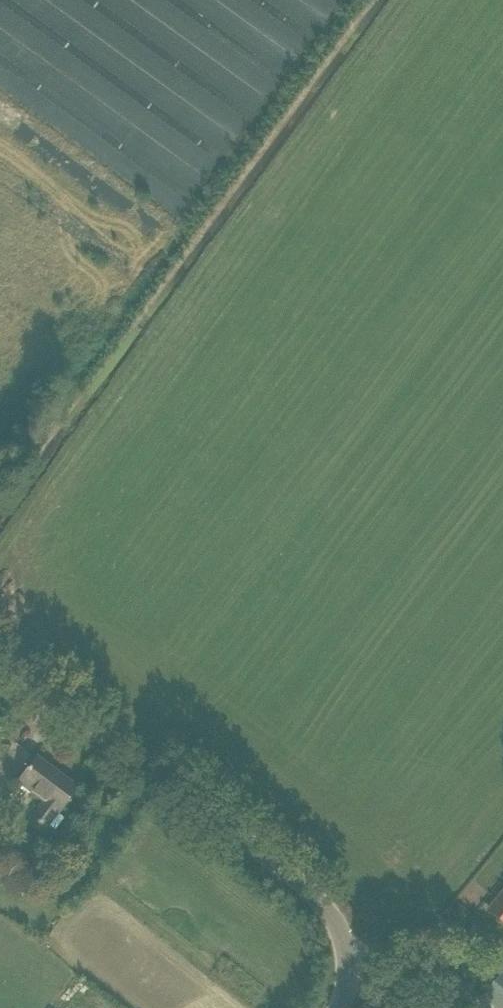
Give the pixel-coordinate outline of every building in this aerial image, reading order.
[(37,758),(18,783),(43,801),(30,819),(44,830),(57,812),(59,813),(77,788),(37,758)] [(502,922),(502,895),(490,911),(502,922)] [(484,995),(499,1007),(502,1007),(502,973),(484,995)]
